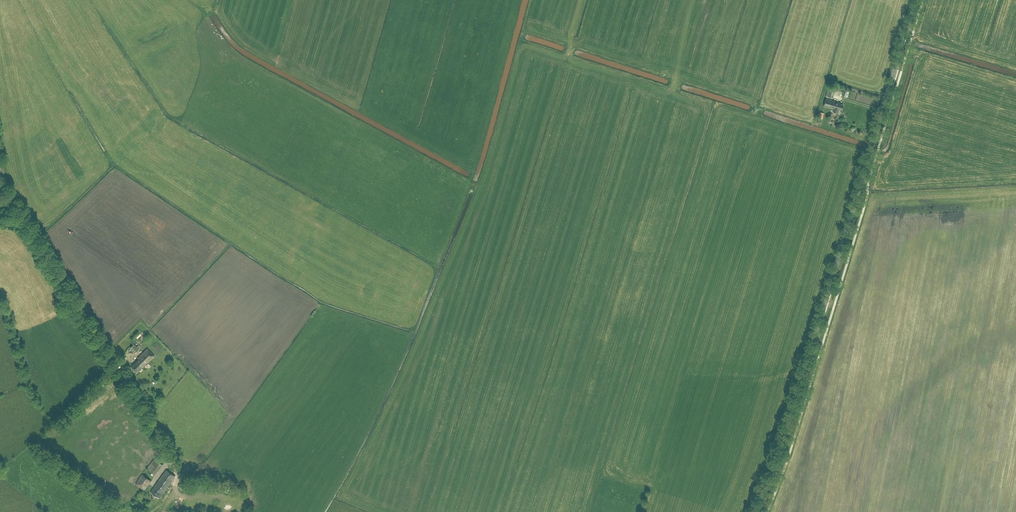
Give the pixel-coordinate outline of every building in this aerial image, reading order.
[(835,90),(830,88),(828,87),(826,96),(833,98),(835,90)] [(841,103),(827,99),(825,106),(834,109),(833,112),(837,113),(838,110),(841,110),(843,105),(840,104),(841,103)] [(147,348),(137,358),(138,359),(131,367),(136,372),(137,370),(138,371),(154,356),(147,348)] [(163,469),(162,462),(156,463),(157,464),(154,465),(154,467),(151,467),(152,471),(163,469)] [(150,492),(159,498),(175,476),(166,470),(150,492)] [(144,490),(151,480),(142,474),(138,479),(137,481),(135,484),(144,490)]
